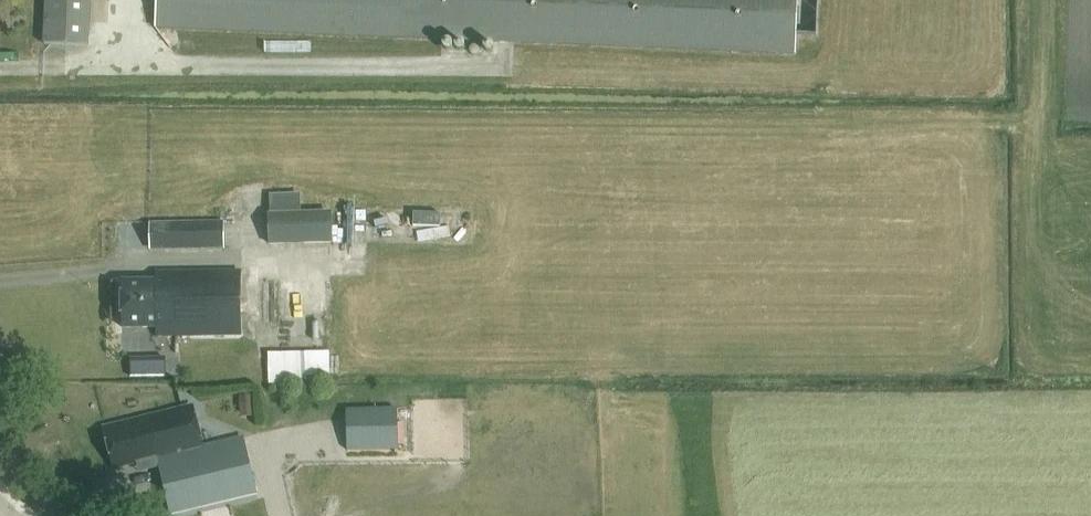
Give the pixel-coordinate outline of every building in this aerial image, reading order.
[(91,0),(45,0),(43,43),(89,46),(91,0)] [(157,28),(796,51),(798,0),(158,0),(157,28)] [(270,195),(271,213),(302,211),(301,194),(270,195)] [(331,215),(272,217),(273,239),(331,237),(331,215)] [(150,250),(225,249),(224,221),(150,223),(150,250)] [(157,335),(241,335),(241,322),(241,281),(240,271),(157,272),(157,280),(123,280),(123,326),(157,326),(157,335)] [(270,349),(272,383),(336,379),(334,345),(270,349)] [(145,461),(156,458),(169,512),(256,490),(243,437),(203,446),(193,406),(105,427),(115,467),(145,459),(145,461)] [(398,411),(354,412),(346,412),(347,450),(398,448),(398,411)]
